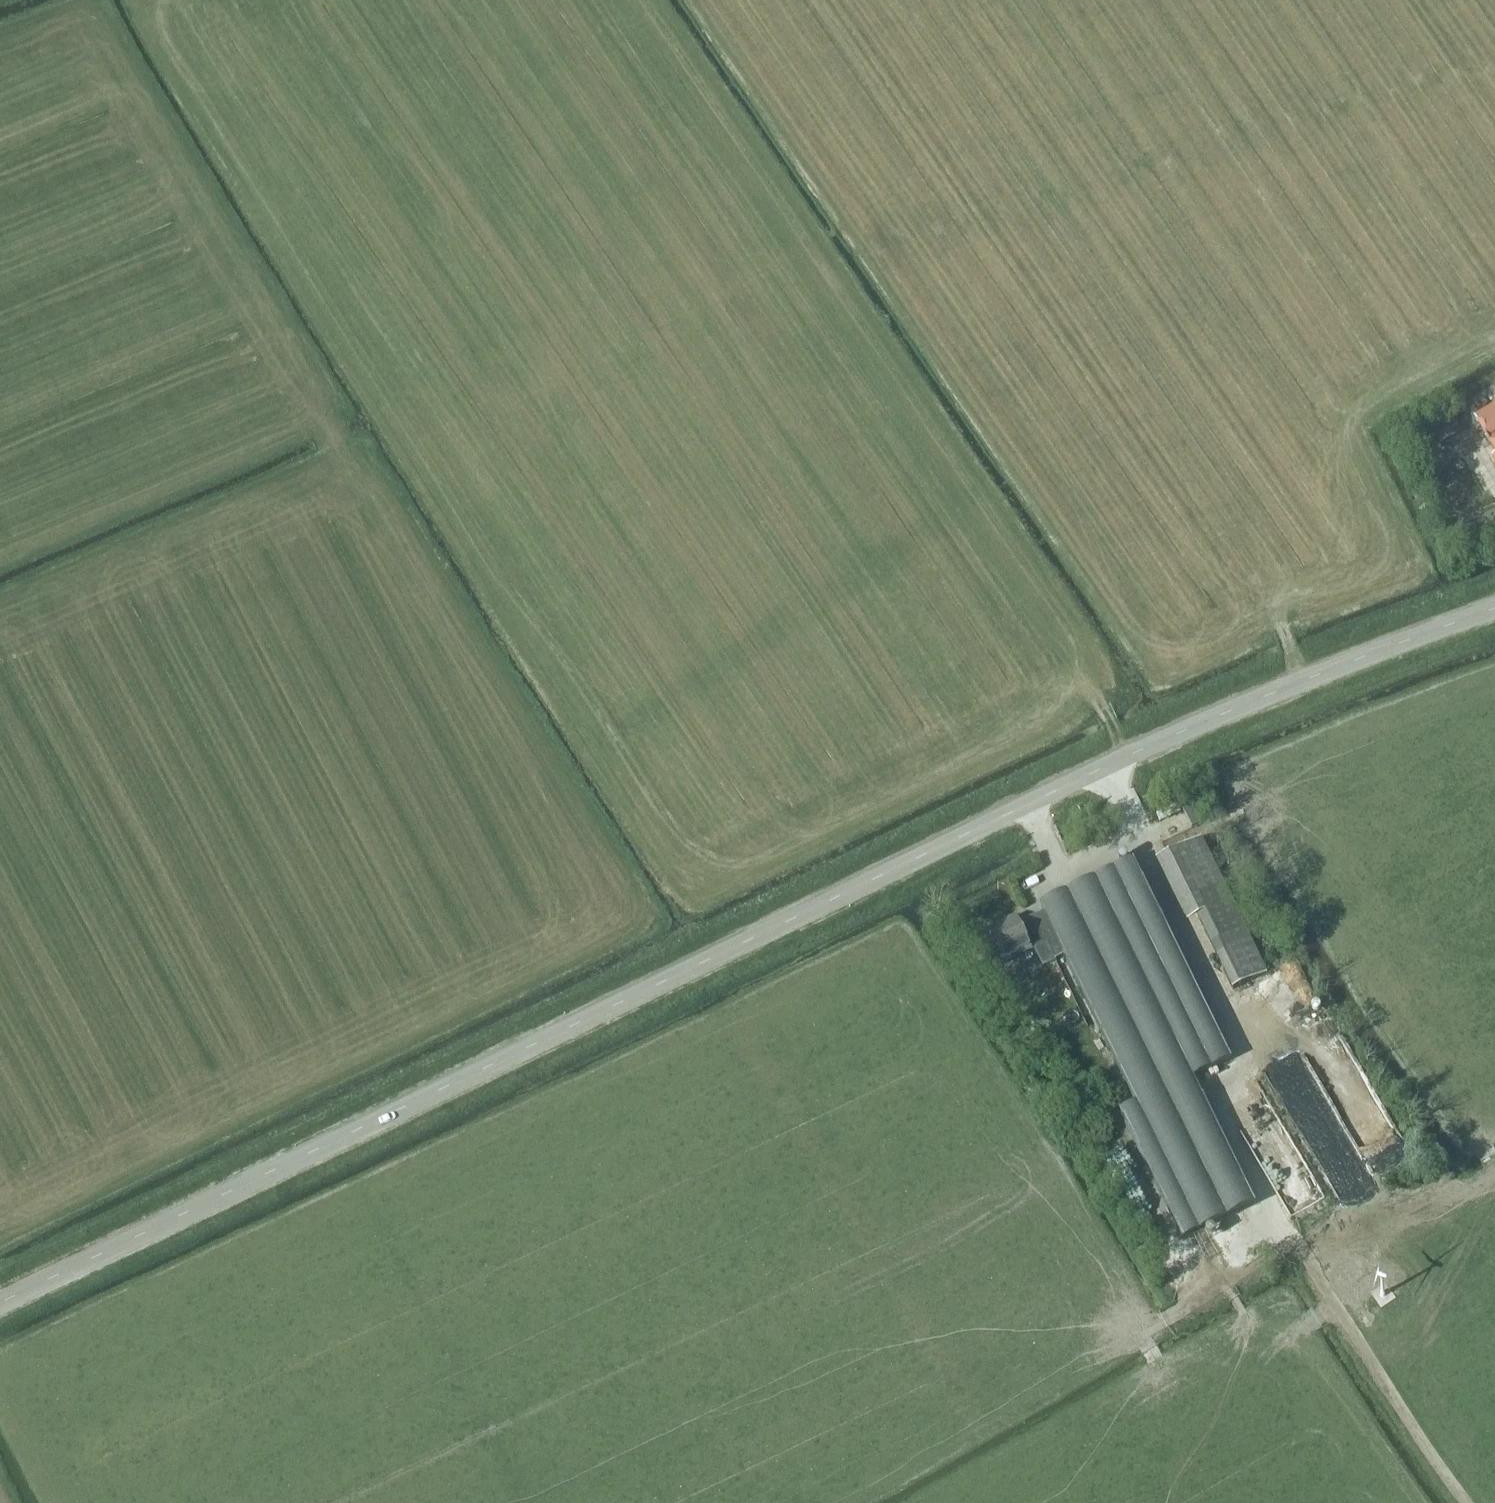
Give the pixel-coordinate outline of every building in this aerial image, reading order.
[(1474,418),(1494,454),(1494,405),(1474,418)] [(1441,444),(1457,436),(1446,416),(1430,425),(1441,444)] [(1268,973),(1202,837),(1157,859),(1188,923),(1200,917),(1234,989),(1268,973)] [(1044,908),(1048,915),(1023,928),(1018,918),(979,938),(994,967),(1031,949),(1032,951),(1059,938),(1140,1104),(1121,1113),(1183,1240),(1254,1205),(1192,1078),(1230,1059),(1136,869),(1063,905),(1061,900),(1044,908)] [(1254,1198),(1272,1189),(1245,1127),(1226,1136),(1254,1198)]
